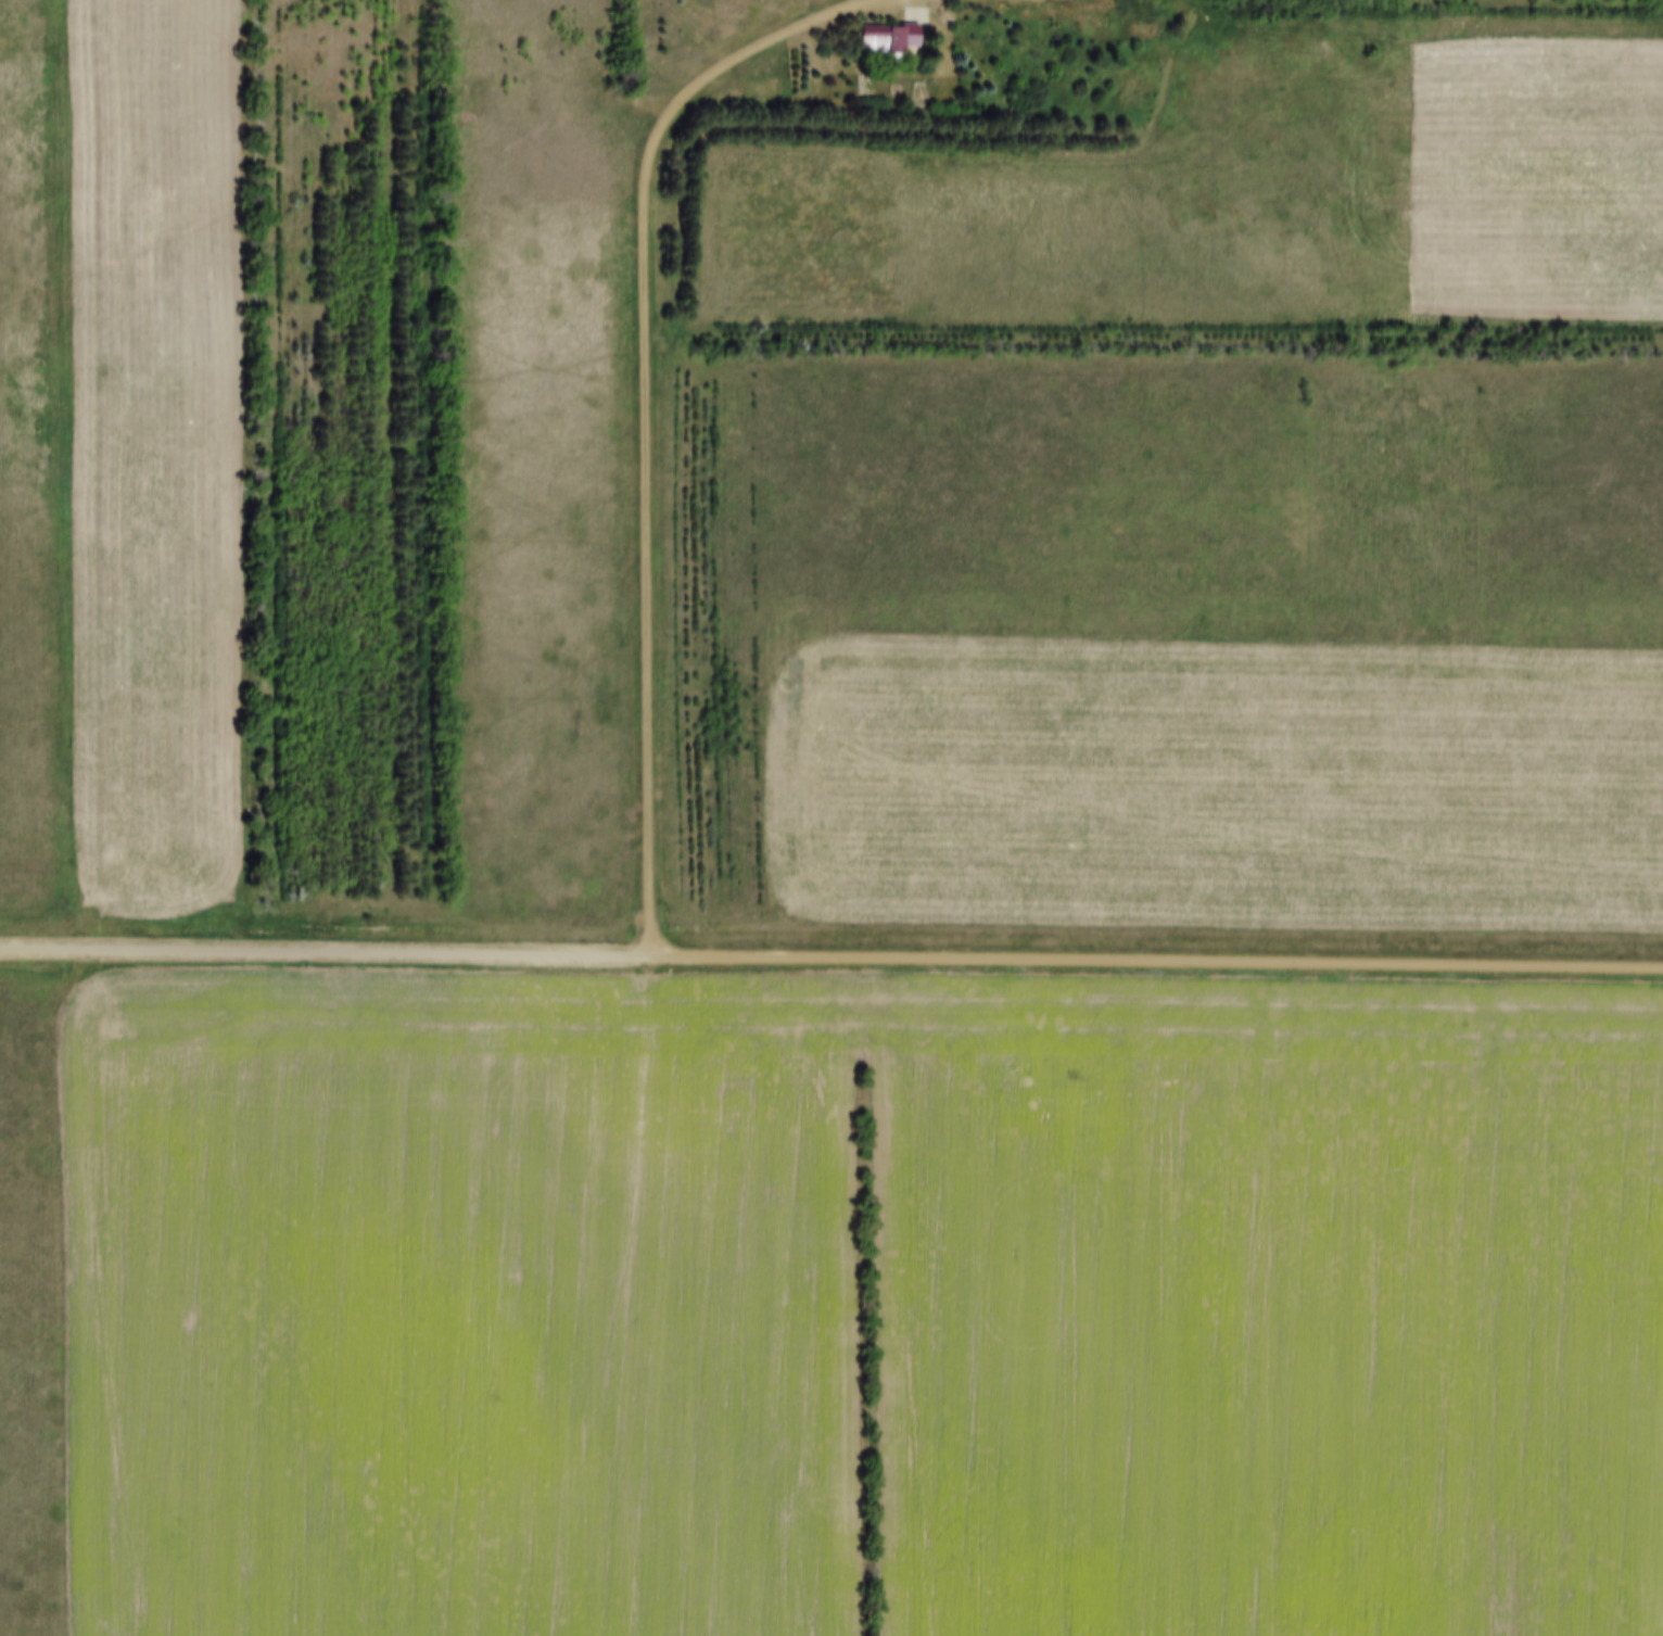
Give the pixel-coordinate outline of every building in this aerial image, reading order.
[(925,21),(866,21),(866,51),(925,51),(925,21)]
